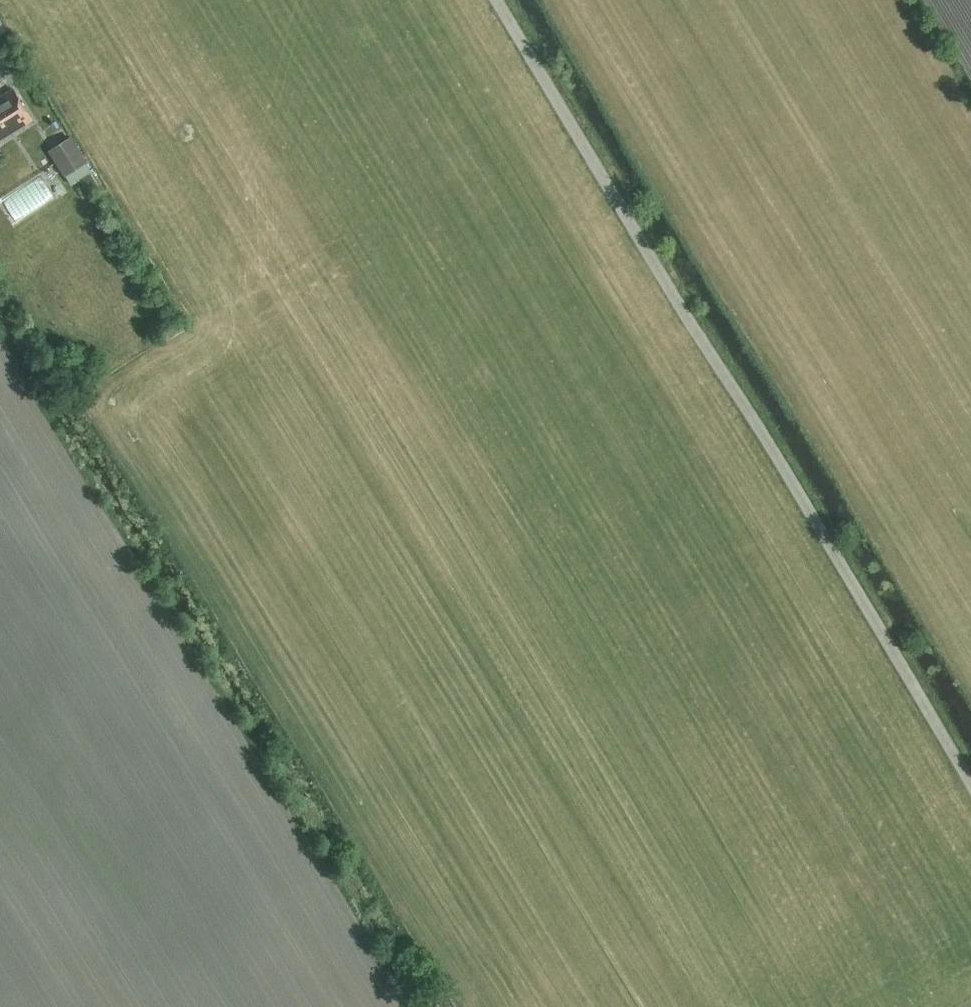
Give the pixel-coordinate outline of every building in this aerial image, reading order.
[(32,121),(13,89),(0,97),(0,140),(32,121)] [(86,163),(87,162),(71,137),(48,152),(65,177),(86,163)] [(86,163),(65,177),(70,185),(91,172),(86,163)]
